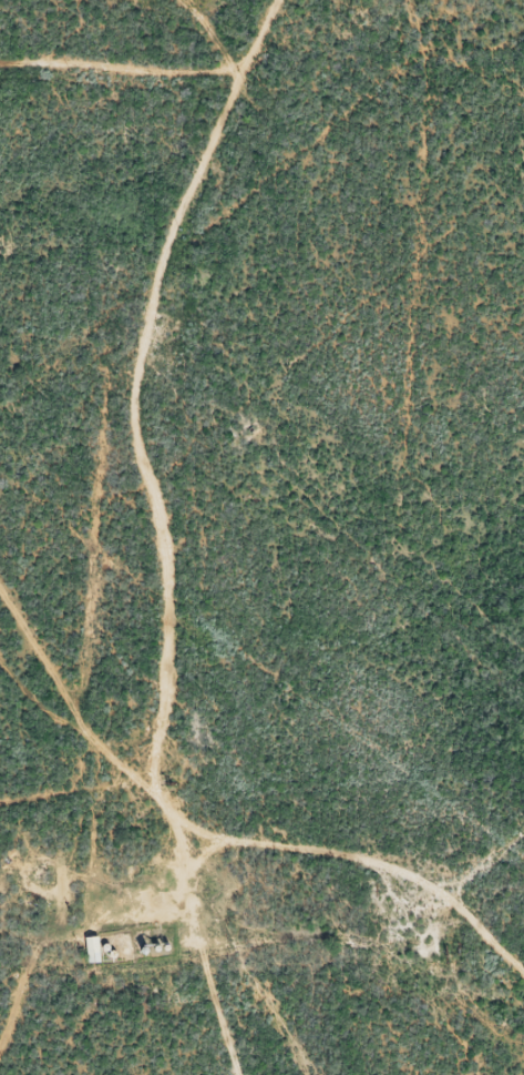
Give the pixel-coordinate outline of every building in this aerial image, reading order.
[(92,961),(102,961),(102,947),(92,947),(92,961)]
